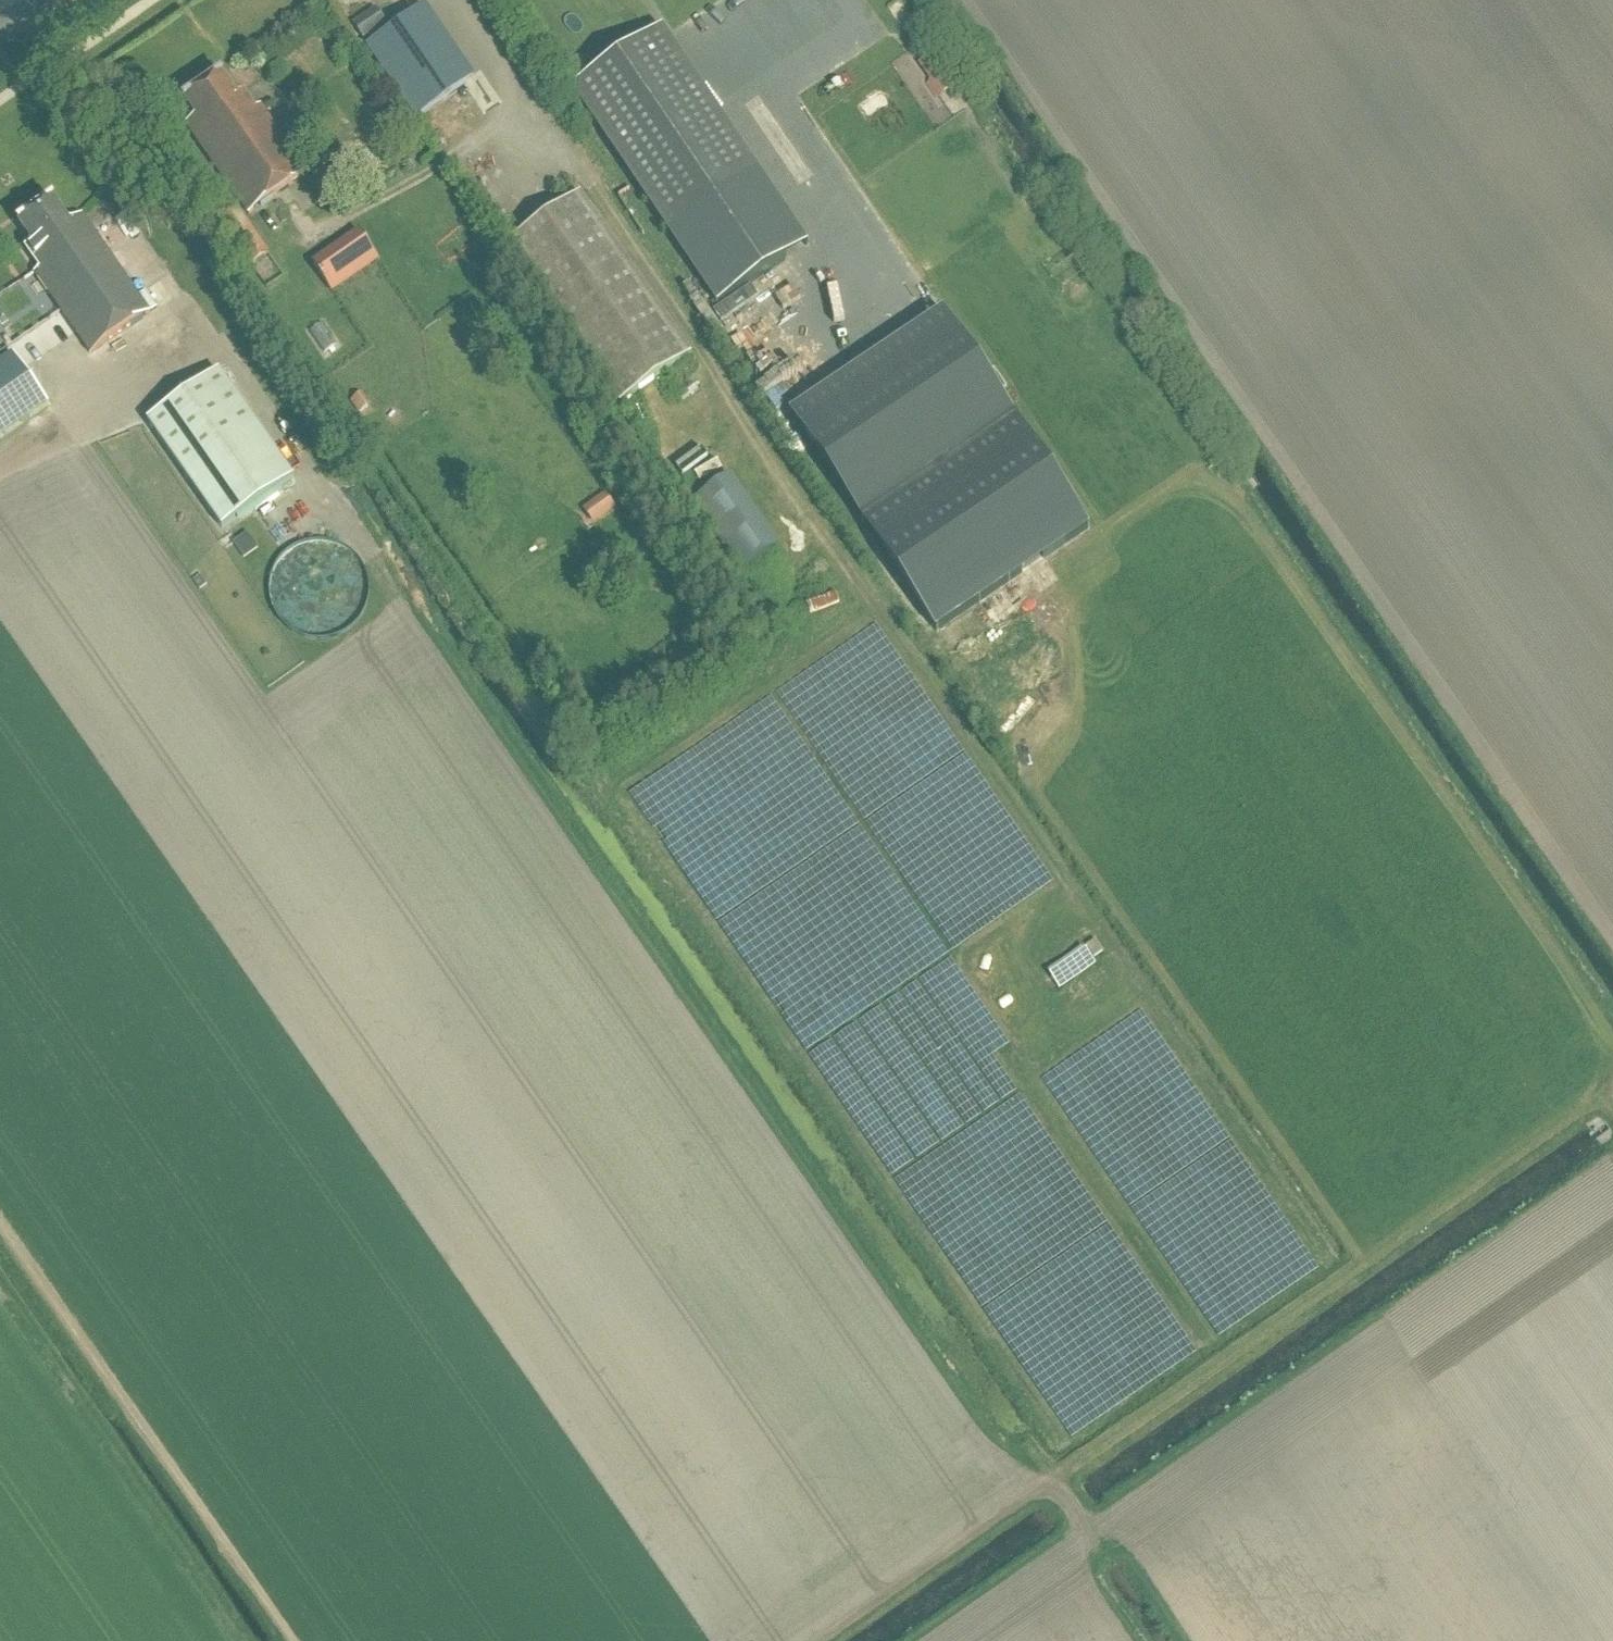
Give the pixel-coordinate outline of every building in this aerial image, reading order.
[(354,26),(365,42),(389,25),(377,9),(354,26)] [(414,17),(368,48),(417,122),(464,90),(414,17)] [(808,247),(662,31),(572,91),(718,308),(808,247)] [(196,120),(186,127),(249,218),(308,176),(260,108),(256,112),(244,95),(238,99),(222,77),(185,103),(196,120)] [(508,247),(618,408),(691,359),(580,197),(508,247)] [(40,272),(35,276),(81,342),(74,347),(84,362),(91,357),(150,316),(82,218),(70,227),(53,203),(19,227),(32,246),(26,251),(40,272)] [(220,224),(251,268),(270,255),(239,211),(220,224)] [(311,265),(331,295),(380,262),(359,232),(311,265)] [(943,314),(790,417),(863,525),(1016,422),(943,314)] [(49,408),(14,358),(0,367),(0,442),(49,408)] [(148,424),(222,531),(294,481),(219,374),(148,424)] [(1016,422),(863,525),(936,633),(1040,563),(1088,530),(1016,422)] [(605,496),(583,512),(593,527),(616,511),(605,496)] [(1087,954),(1051,978),(1059,991),(1095,966),(1087,954)]
